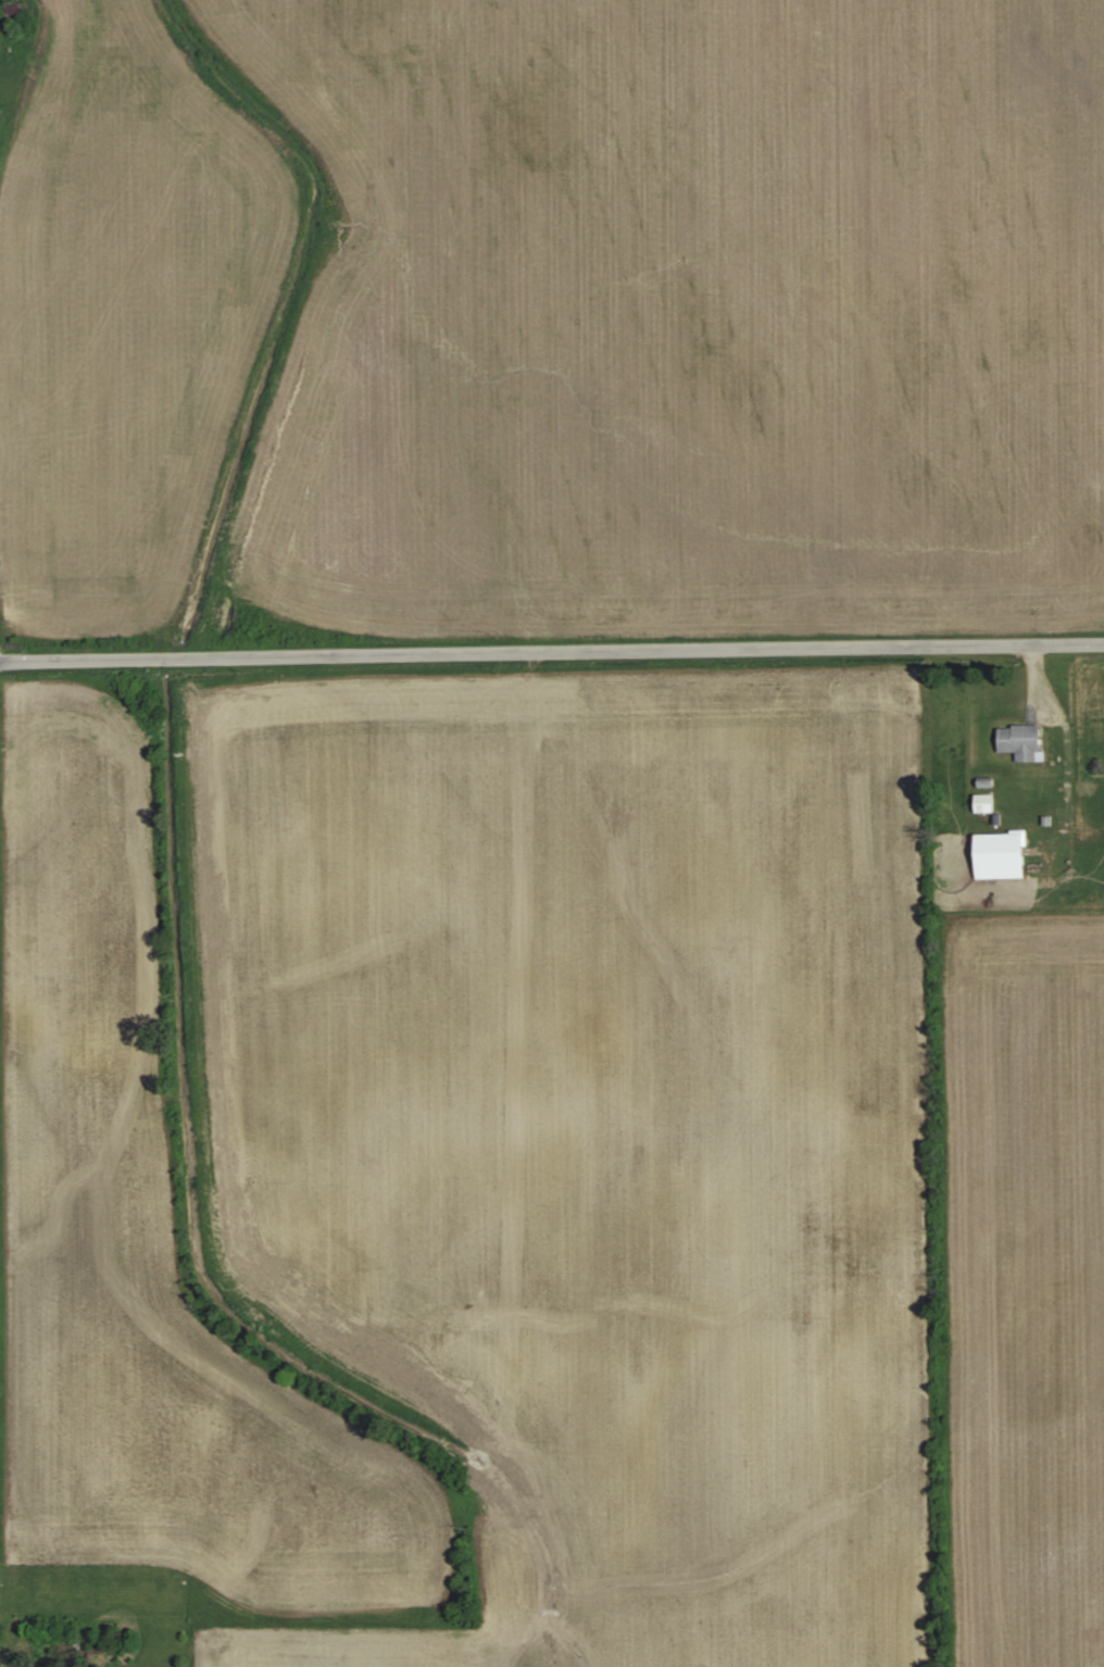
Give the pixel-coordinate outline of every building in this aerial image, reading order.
[(3,1),(3,21),(22,21),(22,1),(3,1)] [(1038,725),(996,725),(996,752),(1015,752),(1015,762),(1038,762),(1038,725)]
